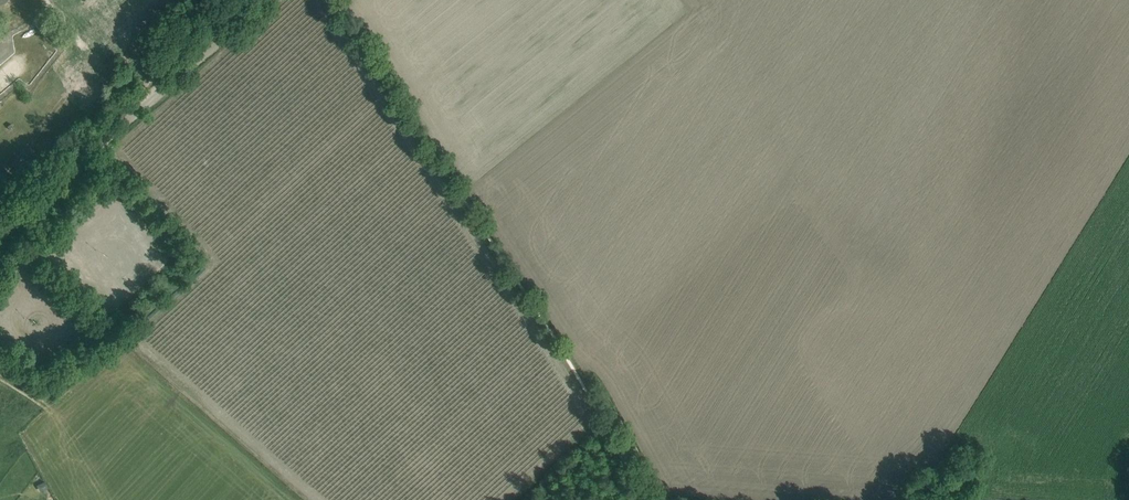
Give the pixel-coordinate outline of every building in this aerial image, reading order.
[(88,355),(94,362),(102,355),(97,348),(88,355)]
